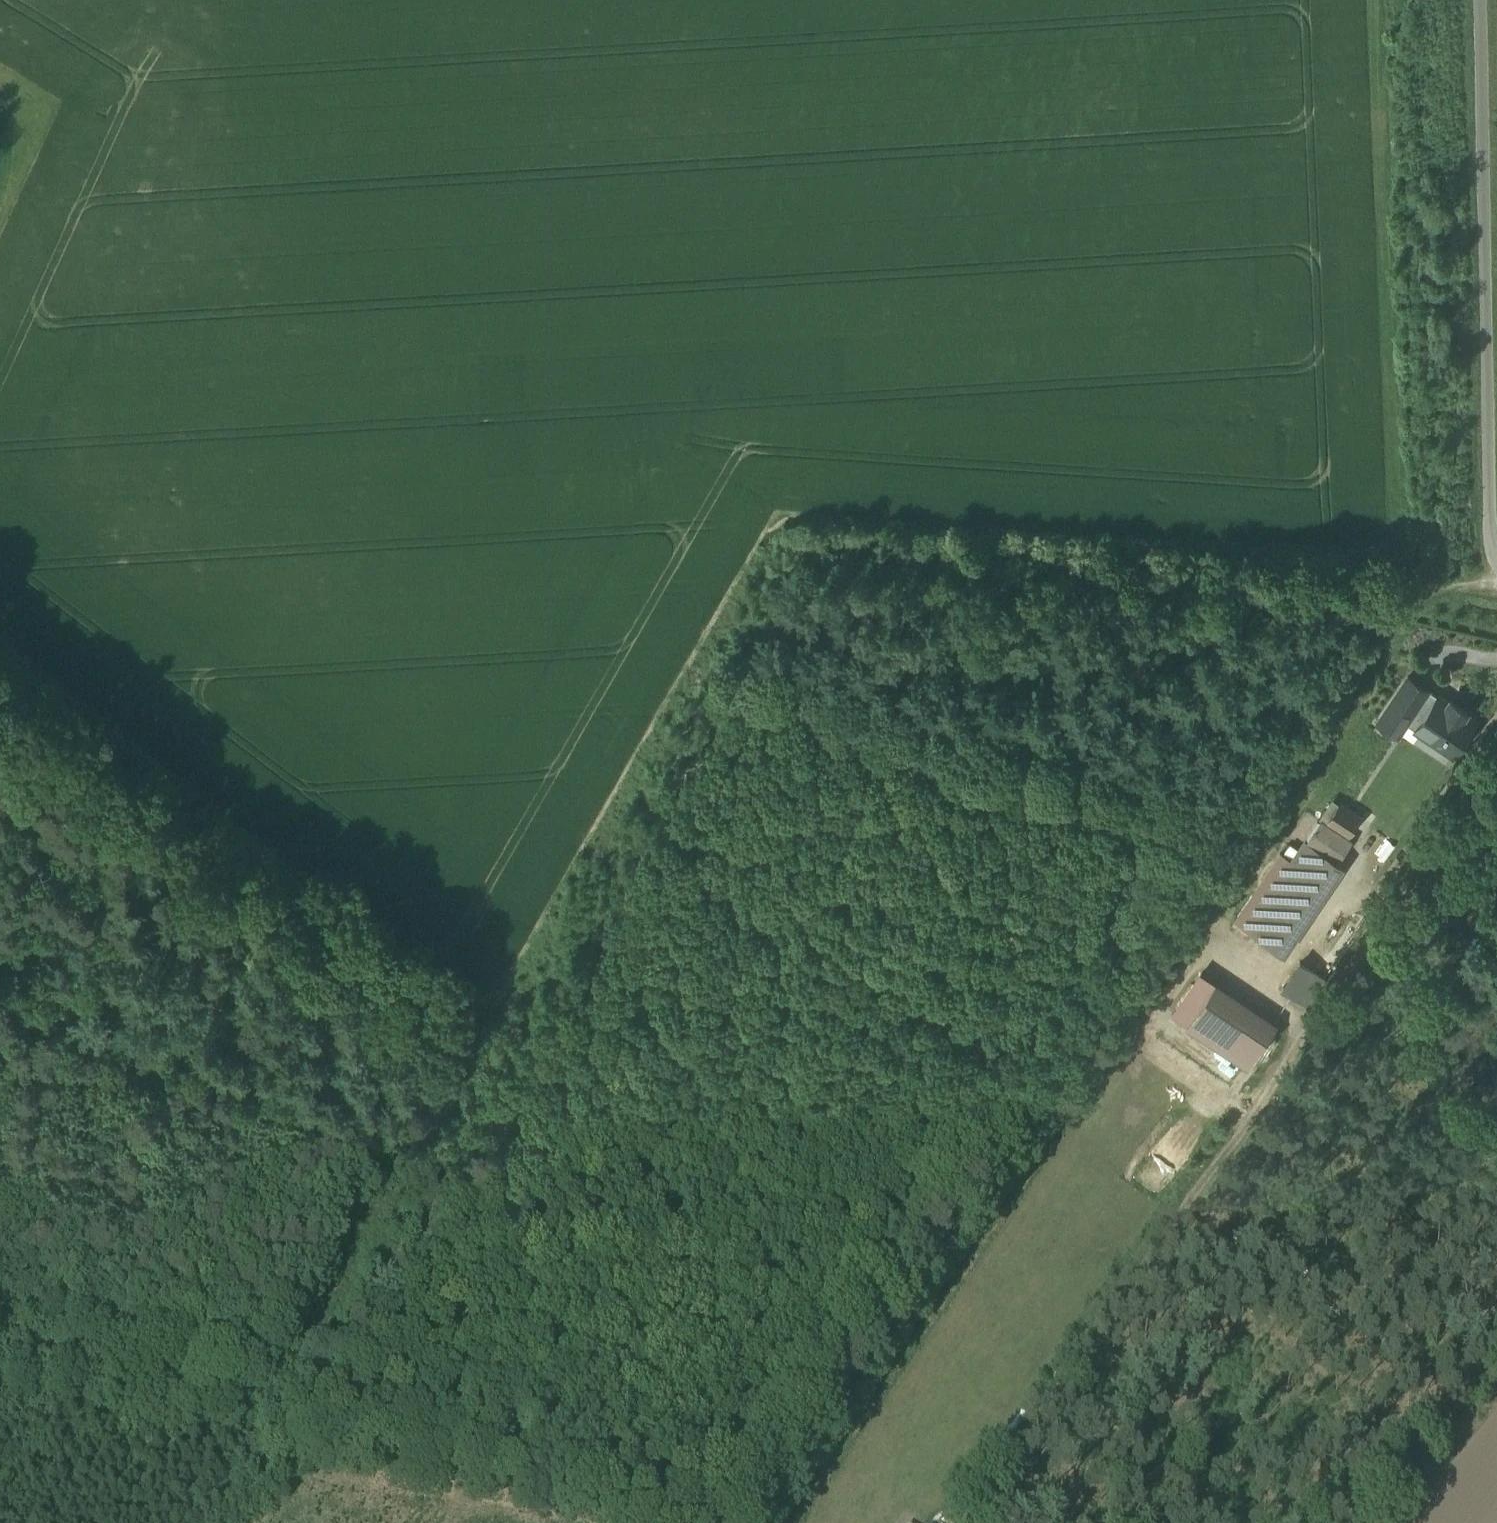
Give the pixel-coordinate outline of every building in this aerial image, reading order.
[(1429,688),(1407,673),(1375,722),(1398,736),(1429,688)] [(1477,717),(1439,694),(1416,732),(1454,755),(1477,717)] [(1362,816),(1342,802),(1330,821),(1350,834),(1362,816)] [(1350,834),(1330,821),(1315,844),(1314,844),(1334,857),(1350,834)] [(1315,844),(1308,839),(1293,860),(1299,864),(1327,882),(1340,862),(1334,857),(1314,844),(1315,844)] [(1327,882),(1299,864),(1254,931),(1286,953),(1332,885),(1327,882)] [(1170,1014),(1190,1027),(1218,985),(1198,972),(1170,1014)] [(1278,1024),(1218,985),(1190,1027),(1250,1066),(1278,1024)]
